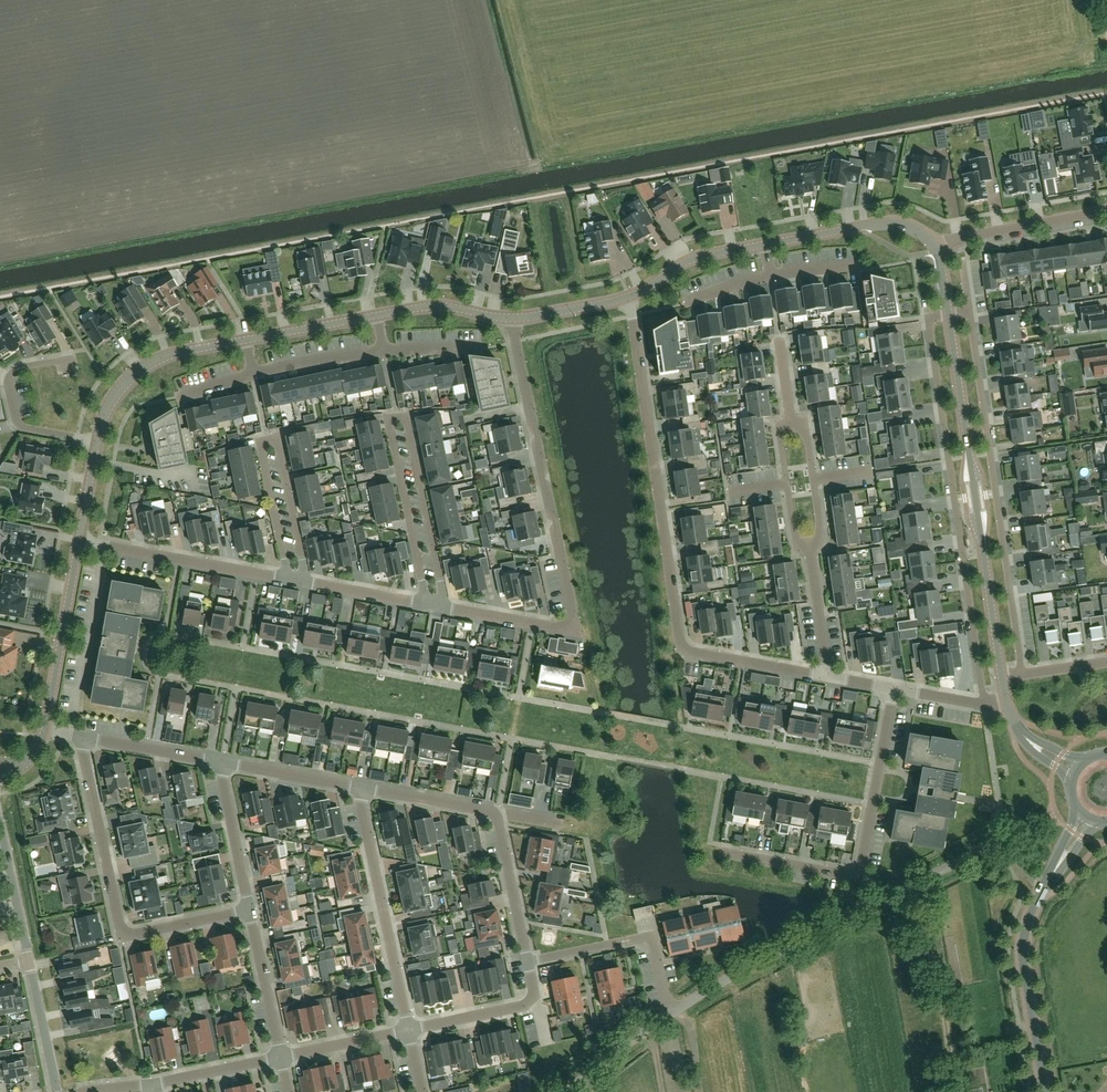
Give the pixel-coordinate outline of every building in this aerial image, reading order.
[(1067,111),(1071,133),(1060,135),(1062,149),(1080,146),(1078,136),(1091,134),(1090,126),(1092,126),(1090,116),(1089,117),(1087,108),(1082,109),(1081,107),(1073,108),(1073,110),(1067,111)] [(986,124),(978,125),(979,132),(987,130),(986,124)] [(949,148),(945,130),(935,132),(938,150),(949,148)] [(1082,148),(1056,153),(1059,171),(1075,168),(1076,177),(1079,191),(1090,189),(1089,182),(1100,180),(1098,173),(1097,164),(1093,165),(1091,156),(1084,158),(1082,148)] [(1004,169),(1007,186),(1005,187),(1006,195),(1009,195),(1008,195),(1009,196),(1028,193),(1028,192),(1027,192),(1025,182),(1037,180),(1038,180),(1035,165),(1032,152),(1020,154),(1022,165),(1003,169),(1004,169)] [(1051,153),(1038,155),(1042,181),(1043,181),(1042,176),(1054,174),(1053,166),(1051,153)] [(867,154),(865,168),(876,170),(875,178),(890,180),(894,156),(879,154),(879,156),(867,154)] [(932,160),(932,159),(915,156),(914,158),(912,157),(910,167),(913,168),(910,182),(928,185),(930,176),(934,177),(933,178),(945,180),(948,162),(936,160),(936,161),(932,160)] [(968,204),(987,200),(987,199),(984,182),(992,181),(991,180),(987,158),(987,157),(975,159),(971,160),(970,160),(970,161),(972,173),(963,175),(963,176),(968,203),(968,204)] [(833,160),(829,185),(844,187),(846,179),(849,180),(849,181),(859,183),(862,169),(848,167),(849,163),(833,160)] [(792,169),(793,177),(783,179),(786,196),(796,194),(796,196),(804,195),(803,193),(813,191),(812,186),(820,185),(824,163),(792,169)] [(731,181),(728,167),(719,169),(722,181),(722,183),(731,181)] [(730,188),(715,191),(714,186),(699,189),(703,213),(719,210),(718,203),(723,202),(723,203),(732,202),(730,188)] [(687,213),(673,190),(650,204),(657,217),(667,211),(673,222),(687,213)] [(630,236),(635,243),(644,238),(644,239),(651,235),(651,234),(650,234),(646,228),(654,224),(640,200),(640,199),(626,207),(626,208),(631,216),(622,222),(626,229),(625,229),(630,236)] [(609,259),(606,242),(614,241),(614,240),(613,240),(610,222),(610,221),(593,225),(595,233),(585,235),(585,236),(590,263),(609,260),(609,259)] [(434,252),(432,260),(450,264),(456,241),(443,238),(445,230),(433,227),(427,250),(434,252)] [(505,230),(495,273),(509,276),(509,278),(534,273),(530,252),(514,255),(519,233),(505,230)] [(412,238),(411,242),(395,238),(389,264),(405,268),(407,259),(411,260),(410,262),(419,264),(425,241),(412,238)] [(350,274),(350,278),(366,275),(364,266),(373,264),(368,240),(354,243),(355,252),(346,254),(348,267),(346,268),(347,275),(350,274)] [(1097,242),(1097,243),(1100,264),(1106,263),(1106,240),(1097,242)] [(469,243),(463,267),(482,271),(484,262),(493,264),(497,249),(469,243)] [(1085,244),(1088,266),(1100,264),(1097,243),(1085,244)] [(1073,246),(1077,268),(1088,266),(1085,244),(1075,246),(1075,245),(1073,246)] [(1062,248),(1065,269),(1077,268),(1073,246),(1062,247),(1062,248)] [(299,262),(303,287),(319,284),(318,277),(325,276),(320,248),(307,251),(309,260),(299,262)] [(1050,250),(1053,271),(1065,269),(1062,248),(1050,250)] [(1038,251),(1041,273),(1053,271),(1050,250),(1039,251),(1038,251)] [(1029,275),(1030,275),(1031,280),(1037,279),(1036,274),(1041,273),(1038,251),(1026,253),(1029,275)] [(276,253),(266,255),(267,255),(269,270),(278,268),(276,253)] [(1014,255),(1018,283),(1024,282),(1023,276),(1029,275),(1026,253),(1014,255)] [(1003,256),(1007,283),(1006,278),(1017,276),(1018,283),(1014,255),(1003,256)] [(1003,256),(1002,256),(990,257),(992,273),(983,274),(985,290),(996,288),(996,285),(1007,283),(1003,256)] [(207,268),(195,276),(198,281),(190,286),(202,306),(215,297),(210,289),(217,285),(207,268)] [(274,293),(270,272),(244,277),(245,282),(242,282),(244,293),(247,292),(248,297),(273,292),(273,293),(274,293)] [(170,275),(148,289),(164,314),(178,305),(170,291),(177,286),(170,275)] [(871,282),(862,283),(868,323),(899,318),(895,294),(894,294),(892,283),(870,278),(871,282)] [(816,285),(821,314),(834,312),(834,310),(830,286),(830,288),(822,289),(822,284),(816,285)] [(845,313),(848,313),(844,284),(830,286),(834,310),(844,309),(845,313)] [(849,284),(844,284),(848,313),(861,311),(858,287),(850,288),(849,284)] [(821,314),(816,285),(802,287),(803,292),(807,316),(807,311),(817,310),(818,314),(821,314)] [(144,318),(140,312),(147,308),(133,286),(121,294),(125,300),(117,305),(121,312),(120,313),(124,319),(125,318),(130,326),(144,318)] [(795,288),(789,289),(793,318),(807,316),(803,292),(796,293),(795,288)] [(791,318),(793,318),(789,289),(775,291),(779,315),(790,314),(791,318)] [(1036,292),(1038,303),(1045,302),(1044,290),(1036,292)] [(65,309),(72,304),(66,294),(59,299),(65,309)] [(1059,305),(1070,304),(1069,294),(1057,296),(1059,305)] [(35,297),(39,304),(44,301),(45,301),(41,296),(35,297)] [(769,296),(756,298),(760,326),(762,326),(762,321),(773,320),(769,296)] [(742,304),(742,305),(746,330),(747,329),(747,328),(760,326),(756,298),(750,299),(750,303),(742,304)] [(1012,300),(1013,308),(1020,307),(1019,299),(1012,300)] [(1009,301),(994,303),(995,311),(1010,309),(1009,301)] [(1074,303),(1065,304),(1066,313),(1075,311),(1074,303)] [(736,331),(746,330),(742,305),(730,307),(734,336),(736,335),(736,331)] [(1060,325),(1057,305),(1047,307),(1049,326),(1060,325)] [(52,318),(45,306),(33,314),(36,320),(34,321),(36,323),(28,328),(32,333),(30,335),(35,342),(37,341),(40,347),(44,345),(45,347),(52,342),(51,340),(55,338),(45,322),(52,318)] [(1079,309),(1081,321),(1081,322),(1088,321),(1089,331),(1106,329),(1106,313),(1103,314),(1102,306),(1092,307),(1079,309)] [(724,313),(717,314),(720,338),(734,336),(730,307),(724,308),(724,313)] [(998,319),(992,319),(994,332),(1018,328),(1017,317),(1022,316),(1021,310),(997,314),(998,319)] [(9,312),(0,318),(0,353),(8,348),(10,350),(13,351),(15,350),(17,348),(18,345),(17,343),(10,331),(18,326),(9,312)] [(83,324),(97,346),(111,338),(107,332),(116,326),(108,314),(99,319),(97,316),(83,324)] [(717,314),(704,315),(707,344),(709,352),(714,352),(713,346),(721,344),(720,338),(717,314)] [(685,322),(689,347),(707,344),(704,315),(697,316),(698,321),(685,322)] [(692,371),(689,347),(685,322),(677,324),(676,319),(653,333),(659,376),(692,371)] [(886,327),(868,329),(869,338),(877,337),(880,352),(902,348),(900,334),(887,335),(886,327)] [(1018,328),(994,332),(995,344),(999,343),(1004,342),(1010,342),(1010,344),(1010,347),(1021,345),(1020,343),(1018,328)] [(807,339),(800,340),(802,353),(828,349),(826,337),(825,337),(825,330),(811,332),(812,338),(807,339)] [(854,338),(843,339),(844,346),(855,345),(854,338)] [(1005,352),(1000,353),(1002,365),(1023,362),(1026,362),(1029,362),(1026,344),(1021,345),(1010,347),(1005,347),(1005,352)] [(749,348),(736,350),(736,357),(738,370),(764,366),(762,353),(753,354),(750,355),(749,348)] [(902,348),(880,352),(881,361),(874,362),(876,374),(892,372),(892,365),(905,364),(902,348)] [(828,349),(802,353),(804,366),(811,365),(815,364),(816,370),(829,368),(828,362),(830,362),(828,349)] [(1083,353),(1085,368),(1093,367),(1095,377),(1106,375),(1106,350),(1083,353)] [(465,379),(466,384),(469,402),(480,400),(482,412),(508,406),(499,363),(471,359),(475,377),(465,379)] [(1023,362),(1002,365),(1004,377),(1009,376),(1010,381),(1035,377),(1034,372),(1028,373),(1026,362),(1023,362)] [(466,384),(465,379),(461,363),(448,366),(452,387),(466,384)] [(439,390),(434,365),(420,368),(425,389),(437,386),(438,390),(439,390)] [(452,387),(448,366),(435,369),(434,365),(439,390),(452,387)] [(381,366),(368,369),(372,390),(386,387),(381,366)] [(764,366),(738,370),(741,389),(755,387),(754,380),(765,379),(764,366)] [(425,389),(420,368),(407,371),(412,391),(425,389)] [(813,377),(806,378),(807,391),(828,388),(833,387),(832,374),(830,375),(829,368),(816,370),(817,377),(813,377)] [(359,392),(372,390),(368,369),(355,372),(359,392)] [(345,395),(346,395),(341,371),(328,373),(332,394),(345,392),(345,395)] [(346,395),(359,392),(355,372),(342,374),(342,371),(341,371),(346,395)] [(412,391),(407,371),(394,374),(398,394),(412,391)] [(319,397),(332,394),(328,373),(315,376),(319,397)] [(886,398),(909,394),(907,379),(894,381),(893,375),(876,377),(878,389),(885,388),(886,398)] [(306,400),(319,397),(315,376),(301,379),(306,400)] [(293,402),(306,400),(301,379),(288,382),(293,402)] [(280,405),(293,402),(288,382),(275,385),(280,405)] [(661,395),(662,401),(664,401),(665,407),(686,404),(685,397),(691,396),(690,391),(695,390),(694,383),(680,385),(681,391),(663,394),(663,395),(661,395)] [(1007,399),(1028,396),(1027,384),(1005,387),(1007,399)] [(266,408),(280,405),(275,385),(262,387),(266,408)] [(851,387),(852,395),(862,394),(861,386),(851,387)] [(741,389),(742,395),(747,395),(749,407),(769,404),(767,391),(756,393),(755,387),(741,389)] [(828,388),(807,391),(809,404),(821,402),(822,409),(839,406),(838,399),(830,401),(828,388)] [(1073,392),(1061,394),(1063,405),(1064,417),(1076,415),(1073,392)] [(257,414),(255,405),(252,394),(239,396),(243,417),(257,414)] [(911,409),(909,394),(886,398),(888,407),(881,408),(883,420),(899,418),(898,411),(911,409)] [(1035,395),(1028,396),(1007,399),(1009,411),(1030,408),(1029,401),(1036,400),(1043,399),(1043,394),(1035,395)] [(239,396),(226,399),(230,420),(243,417),(239,396)] [(343,398),(344,407),(351,407),(350,397),(343,398)] [(226,399),(213,402),(218,426),(217,423),(230,420),(226,399)] [(213,406),(200,408),(205,429),(218,426),(213,402),(212,402),(213,406)] [(688,416),(686,404),(665,407),(666,413),(664,413),(665,420),(667,419),(667,420),(685,417),(686,423),(700,421),(700,415),(688,416)] [(751,418),(751,419),(762,417),(762,418),(771,416),(769,404),(749,407),(751,418)] [(822,409),(819,409),(821,422),(841,418),(839,406),(822,409)] [(187,411),(190,428),(191,432),(205,429),(200,408),(187,411)] [(176,412),(151,426),(161,470),(187,464),(185,452),(195,450),(191,432),(190,428),(180,430),(176,412)] [(436,415),(416,419),(419,433),(439,429),(436,415)] [(743,432),(764,429),(762,418),(762,417),(751,419),(751,418),(742,419),(743,432)] [(841,418),(821,422),(823,434),(843,431),(841,418)] [(1031,418),(1010,421),(1012,433),(1033,430),(1031,418)] [(360,438),(381,433),(378,421),(361,425),(359,419),(345,422),(347,428),(357,426),(360,438)] [(670,441),(671,446),(692,443),(690,431),(702,429),(700,421),(686,423),(687,431),(669,433),(669,434),(667,434),(668,441),(670,441)] [(900,421),(886,422),(887,429),(888,434),(888,435),(892,434),(893,444),(916,441),(914,425),(903,427),(901,427),(900,421)] [(498,430),(497,423),(483,426),(484,433),(495,431),(497,443),(519,438),(518,433),(520,433),(518,426),(516,427),(516,426),(498,430)] [(287,437),(289,449),(310,444),(308,433),(319,431),(317,424),(303,427),(304,433),(287,437)] [(439,429),(419,433),(422,446),(442,442),(439,429)] [(745,444),(765,441),(764,429),(743,432),(745,444)] [(1035,442),(1033,430),(1012,433),(1014,445),(1035,442)] [(823,434),(824,446),(845,443),(843,431),(823,434)] [(229,442),(240,440),(239,433),(227,435),(229,442)] [(381,433),(360,438),(362,450),(383,445),(381,433)] [(519,438),(497,443),(500,455),(489,457),(491,464),(505,461),(504,454),(521,451),(521,450),(523,449),(522,443),(520,443),(519,438)] [(858,440),(859,449),(867,448),(866,439),(858,440)] [(767,453),(765,441),(745,444),(747,456),(767,453)] [(888,458),(874,460),(875,470),(890,468),(889,466),(906,464),(905,457),(914,456),(918,455),(916,441),(893,444),(894,453),(888,454),(888,458)] [(442,442),(422,446),(425,459),(445,455),(442,442)] [(1095,444),(1096,453),(1105,452),(1105,456),(1104,456),(1105,464),(1101,465),(1103,479),(1106,479),(1106,442),(1095,444)] [(672,459),(673,459),(690,457),(691,463),(706,461),(705,454),(694,456),(692,443),(671,446),(671,452),(669,453),(670,459),(672,459)] [(826,458),(846,455),(845,443),(824,446),(826,458)] [(289,449),(292,460),(313,455),(310,444),(289,449)] [(383,445),(362,450),(365,461),(386,457),(383,445)] [(23,471),(42,475),(44,465),(50,466),(53,451),(28,446),(23,471)] [(1048,460),(1054,459),(1060,459),(1060,461),(1067,460),(1065,446),(1047,449),(1048,460)] [(232,464),(253,460),(251,447),(229,452),(232,464)] [(227,455),(225,448),(218,451),(220,456),(227,455)] [(747,456),(749,469),(769,466),(767,453),(747,456)] [(313,455),(292,460),(294,471),(315,467),(313,455)] [(445,455),(425,459),(428,472),(448,468),(445,455)] [(1017,471),(1039,468),(1037,456),(1016,459),(1017,471)] [(386,457),(365,461),(367,473),(356,475),(358,482),(372,479),(371,473),(388,469),(386,457)] [(253,460),(232,464),(234,476),(256,471),(253,460)] [(675,473),(672,474),(673,480),(676,480),(676,486),(698,483),(697,477),(708,475),(707,468),(706,461),(691,463),(692,470),(679,472),(675,473)] [(18,465),(3,462),(0,468),(0,472),(16,474),(18,465)] [(501,487),(528,482),(527,477),(529,476),(528,470),(525,470),(525,469),(511,473),(509,466),(492,470),(494,477),(499,476),(501,487)] [(448,468),(428,472),(430,486),(450,482),(448,468)] [(1040,480),(1039,468),(1017,471),(1019,483),(1028,481),(1029,487),(1041,485),(1040,480)] [(907,469),(893,471),(894,477),(896,477),(897,490),(922,487),(920,473),(910,475),(908,475),(907,469)] [(228,484),(236,482),(237,488),(258,483),(256,471),(234,476),(227,478),(228,484)] [(317,475),(296,480),(298,491),(319,487),(317,475)] [(345,487),(342,476),(335,478),(338,489),(345,487)] [(370,502),(394,497),(392,484),(374,488),(373,482),(358,485),(360,491),(370,489),(373,501),(370,501),(370,502)] [(528,482),(501,487),(502,488),(507,487),(509,498),(499,500),(500,507),(514,504),(513,498),(530,494),(530,493),(532,493),(531,486),(529,487),(528,482)] [(258,483),(237,488),(239,500),(261,495),(258,483)] [(677,492),(675,492),(676,498),(678,498),(678,499),(696,496),(697,503),(712,501),(711,494),(700,495),(698,483),(676,486),(677,492)] [(23,485),(19,510),(42,514),(44,499),(38,498),(40,488),(23,485)] [(221,496),(218,485),(211,487),(214,498),(221,496)] [(319,487),(298,491),(301,503),(322,498),(319,487)] [(432,491),(434,505),(454,501),(452,487),(432,491)] [(896,505),(896,511),(912,508),(911,502),(924,501),(922,487),(897,490),(899,504),(896,505)] [(476,489),(461,492),(462,499),(472,497),(473,503),(478,502),(476,489)] [(1042,490),(1020,493),(1022,505),(1043,502),(1060,500),(1059,494),(1050,495),(1049,489),(1042,490)] [(1097,490),(1074,494),(1075,498),(1076,505),(1098,502),(1097,490)] [(834,510),(854,507),(852,494),(832,497),(834,510)] [(394,497),(370,502),(373,513),(397,508),(394,497)] [(322,498),(301,503),(303,514),(321,510),(322,517),(336,514),(335,507),(324,509),(322,498)] [(158,538),(152,507),(151,507),(150,501),(143,503),(144,508),(140,509),(138,504),(131,505),(134,520),(141,518),(144,536),(145,536),(146,538),(152,537),(152,535),(157,533),(158,538)] [(434,505),(437,518),(457,514),(454,501),(434,505)] [(174,516),(171,502),(164,504),(165,509),(153,512),(152,507),(158,538),(164,537),(165,539),(171,538),(171,536),(168,518),(174,516)] [(1045,514),(1043,502),(1022,505),(1024,517),(1045,514)] [(755,508),(756,521),(777,518),(775,505),(755,508)] [(835,522),(855,519),(854,507),(834,510),(835,522)] [(397,508),(373,513),(373,514),(376,513),(378,525),(399,520),(397,508)] [(682,527),(683,533),(705,530),(703,517),(714,515),(713,508),(698,511),(699,517),(681,520),(679,521),(680,527),(682,527)] [(912,508),(896,511),(899,511),(900,517),(902,530),(900,530),(928,526),(926,512),(913,514),(912,508)] [(516,529),(537,525),(536,520),(538,519),(537,513),(534,513),(517,516),(515,510),(501,513),(503,520),(513,518),(516,529)] [(211,512),(199,515),(200,521),(205,547),(211,546),(212,548),(218,546),(217,544),(218,544),(215,529),(214,526),(221,525),(218,511),(211,512)] [(357,511),(350,512),(353,524),(360,522),(357,511)] [(205,547),(200,521),(187,523),(185,513),(178,514),(181,528),(188,527),(191,545),(192,544),(193,546),(199,545),(198,543),(204,542),(205,547)] [(491,513),(485,515),(486,521),(493,520),(491,513)] [(437,518),(440,531),(460,527),(457,514),(437,518)] [(777,518),(756,521),(751,522),(753,534),(758,533),(778,530),(777,518)] [(258,522),(246,524),(247,529),(252,555),(258,554),(259,556),(265,555),(265,553),(262,538),(261,535),(268,533),(265,519),(258,521),(258,522)] [(855,519),(835,522),(837,535),(857,532),(855,519)] [(252,555),(247,529),(234,532),(232,521),(225,522),(228,537),(235,535),(238,553),(239,553),(240,555),(246,554),(246,551),(251,550),(252,555)] [(5,556),(8,561),(32,565),(38,536),(32,535),(33,527),(5,522),(3,532),(20,535),(18,546),(10,545),(6,548),(5,556)] [(537,525),(516,529),(518,541),(508,543),(509,550),(523,547),(522,541),(539,537),(539,536),(541,536),(540,530),(538,530),(537,525)] [(1064,529),(1048,531),(1047,525),(1026,528),(1027,540),(1048,538),(1048,537),(1055,536),(1065,535),(1064,529)] [(460,527),(440,531),(443,545),(463,541),(468,539),(465,526),(460,527)] [(905,550),(918,548),(917,542),(930,540),(928,526),(900,530),(902,538),(895,539),(897,551),(905,550)] [(491,549),(487,528),(482,529),(480,529),(483,547),(491,549)] [(684,539),(682,539),(683,545),(685,545),(685,546),(703,543),(704,549),(719,547),(718,541),(707,542),(705,530),(683,533),(684,539)] [(780,542),(778,530),(758,533),(760,545),(780,542)] [(839,547),(859,544),(857,532),(837,535),(839,547)] [(332,564),(336,563),(337,569),(351,566),(347,548),(355,546),(352,533),(344,535),(345,538),(332,541),(331,536),(326,537),(332,564)] [(322,566),(332,564),(326,537),(317,539),(316,536),(306,538),(311,561),(321,559),(322,566)] [(1048,538),(1027,540),(1029,552),(1034,551),(1050,549),(1051,555),(1059,553),(1059,548),(1058,546),(1056,547),(1055,536),(1048,537),(1048,538)] [(408,555),(405,542),(396,544),(396,547),(383,550),(382,544),(381,544),(388,578),(402,575),(399,557),(408,555)] [(760,545),(762,558),(782,555),(780,542),(760,545)] [(388,578),(381,544),(367,547),(367,544),(359,546),(362,559),(369,557),(373,575),(387,572),(388,578)] [(688,566),(689,572),(710,569),(710,568),(709,556),(720,555),(719,547),(704,549),(705,557),(687,559),(687,560),(685,560),(686,567),(688,566)] [(918,548),(905,550),(907,569),(909,569),(934,566),(932,552),(922,554),(919,554),(918,548)] [(851,568),(849,555),(829,558),(830,571),(851,568)] [(472,593),(486,590),(482,572),(490,571),(487,558),(479,559),(481,568),(468,571),(467,565),(466,565),(472,593)] [(1032,574),(1032,575),(1054,572),(1053,572),(1065,570),(1064,564),(1053,566),(1052,560),(1042,561),(1041,559),(1030,560),(1030,563),(1028,563),(1029,574),(1032,574)] [(472,593),(466,565),(452,568),(450,560),(443,561),(446,574),(453,573),(457,590),(471,588),(472,593)] [(774,579),(796,576),(794,563),(773,566),(774,579)] [(910,576),(906,576),(908,590),(924,587),(923,581),(936,579),(934,566),(909,569),(910,576)] [(540,580),(538,567),(530,568),(531,572),(518,574),(516,569),(523,602),(537,599),(533,581),(540,580)] [(691,584),(691,585),(709,583),(710,589),(725,587),(724,580),(717,581),(716,568),(710,568),(710,569),(689,572),(690,578),(688,578),(689,585),(691,584)] [(851,568),(830,571),(832,583),(852,580),(851,568)] [(1084,568),(1076,570),(1077,576),(1078,586),(1086,585),(1084,568)] [(523,602),(516,569),(502,572),(502,569),(494,570),(497,583),(504,582),(508,599),(521,597),(523,602)] [(1054,572),(1032,575),(1034,587),(1043,586),(1043,591),(1058,588),(1058,584),(1061,583),(1059,572),(1054,572)] [(23,617),(26,599),(19,598),(21,588),(24,589),(26,579),(5,575),(0,602),(0,613),(23,617)] [(775,592),(797,588),(796,576),(774,579),(776,590),(774,590),(775,592)] [(221,577),(219,588),(234,591),(236,580),(221,577)] [(879,588),(892,586),(891,579),(878,580),(879,588)] [(852,580),(832,583),(834,595),(854,593),(852,580)] [(132,649),(143,589),(113,583),(103,638),(102,643),(101,648),(92,702),(122,708),(132,649)] [(182,585),(180,598),(182,598),(182,597),(189,598),(191,587),(182,585)] [(744,594),(754,593),(753,586),(743,588),(744,594)] [(914,609),(917,608),(940,605),(938,592),(925,594),(924,587),(908,590),(908,596),(912,595),(914,609)] [(769,599),(770,605),(799,601),(797,588),(775,592),(776,598),(769,599)] [(159,621),(164,593),(147,590),(142,618),(159,621)] [(854,593),(834,595),(836,608),(855,605),(856,610),(872,608),(871,599),(862,601),(862,598),(855,599),(854,593)] [(185,615),(184,624),(199,627),(199,625),(203,626),(205,616),(201,616),(203,604),(189,602),(189,598),(182,597),(182,598),(179,614),(185,615)] [(205,628),(212,629),(227,632),(229,623),(236,624),(240,602),(232,600),(231,607),(216,604),(213,621),(207,619),(205,628)] [(1059,619),(1060,629),(1068,628),(1071,647),(1085,645),(1082,624),(1082,621),(1072,623),(1070,607),(1066,608),(1064,601),(1057,602),(1058,609),(1057,609),(1059,619)] [(1082,621),(1082,624),(1090,622),(1092,641),(1106,639),(1104,616),(1103,616),(1094,617),(1092,602),(1079,604),(1082,621)] [(717,632),(714,610),(713,604),(699,606),(699,603),(691,604),(693,617),(700,616),(702,634),(716,632),(717,632)] [(727,608),(714,610),(717,632),(716,632),(717,637),(732,635),(729,617),(736,616),(734,603),(727,604),(727,608)] [(942,619),(940,605),(917,608),(919,622),(942,619)] [(1062,642),(1060,629),(1059,619),(1049,621),(1047,605),(1034,607),(1037,627),(1045,626),(1048,644),(1062,642)] [(259,608),(255,628),(262,629),(260,638),(275,641),(280,616),(281,609),(267,606),(266,609),(265,609),(259,608)] [(755,614),(748,615),(750,627),(757,626),(758,631),(760,645),(774,643),(772,626),(771,620),(757,622),(756,616),(755,614)] [(774,643),(774,648),(789,646),(787,633),(786,628),(793,627),(794,627),(792,614),(784,615),(786,624),(772,626),(774,643)] [(280,616),(275,641),(290,644),(292,635),(298,636),(302,618),(294,617),(293,621),(280,618),(280,616)] [(302,618),(298,636),(305,637),(304,646),(319,649),(323,626),(309,624),(309,620),(302,618)] [(899,631),(908,629),(907,622),(898,623),(899,631)] [(957,624),(932,628),(933,635),(958,631),(957,624)] [(323,626),(319,649),(333,652),(335,643),(342,644),(345,626),(338,625),(337,629),(323,626)] [(345,626),(342,644),(349,645),(347,654),(362,657),(366,634),(352,631),(353,628),(345,626)] [(14,669),(17,648),(11,647),(14,632),(0,630),(0,673),(6,674),(7,668),(14,669)] [(366,634),(362,657),(377,659),(379,650),(385,652),(389,631),(382,630),(381,637),(366,634)] [(389,631),(385,652),(392,653),(391,662),(406,665),(410,642),(396,639),(397,633),(389,631)] [(861,663),(875,661),(872,639),(871,634),(857,636),(857,632),(849,633),(851,646),(858,645),(861,663)] [(872,639),(875,661),(876,666),(889,664),(887,646),(895,645),(893,633),(885,634),(886,637),(872,639)] [(949,649),(935,651),(938,672),(939,677),(953,675),(950,659),(961,658),(958,637),(947,639),(949,649)] [(410,642),(406,665),(420,667),(422,658),(429,660),(432,642),(433,639),(425,638),(424,644),(410,642)] [(556,652),(570,654),(572,644),(565,643),(566,640),(559,638),(556,652)] [(453,650),(449,673),(464,675),(466,666),(473,668),(476,647),(475,650),(469,649),(470,644),(455,641),(453,650)] [(432,642),(429,660),(436,661),(434,670),(449,673),(453,650),(439,647),(440,644),(432,642)] [(924,674),(938,672),(935,651),(934,645),(920,647),(920,643),(912,644),(915,662),(923,661),(924,674)] [(476,647),(473,668),(479,669),(478,678),(493,680),(497,658),(482,655),(483,649),(476,647)] [(497,658),(493,680),(507,683),(509,674),(516,675),(519,658),(511,656),(511,660),(497,658)] [(543,666),(542,666),(539,687),(554,689),(558,670),(543,667),(543,666)] [(558,670),(554,689),(562,691),(562,689),(570,690),(571,686),(585,689),(582,673),(572,672),(558,670)] [(755,682),(784,685),(785,675),(756,673),(755,682)] [(131,680),(126,709),(143,712),(148,683),(131,680)] [(685,706),(693,707),(692,716),(706,719),(710,696),(696,694),(697,690),(682,687),(685,706)] [(168,712),(183,715),(187,692),(172,690),(170,703),(163,701),(161,715),(167,716),(168,712)] [(196,717),(211,720),(210,724),(217,725),(220,712),(213,710),(215,697),(200,695),(196,717)] [(706,719),(721,722),(723,713),(731,714),(734,697),(725,695),(725,699),(710,696),(706,719)] [(735,715),(743,717),(742,726),(757,728),(761,706),(747,703),(747,699),(739,698),(735,715)] [(263,706),(259,729),(274,732),(273,735),(280,737),(283,723),(282,723),(283,719),(276,718),(277,715),(278,709),(277,709),(278,706),(264,703),(263,706)] [(259,729),(263,706),(249,704),(246,717),(239,715),(237,729),(244,730),(244,726),(259,729)] [(757,728),(771,731),(773,722),(781,723),(784,706),(776,704),(775,708),(761,706),(757,728)] [(793,707),(784,706),(781,723),(789,725),(788,734),(802,737),(807,714),(792,711),(793,707)] [(283,723),(280,737),(287,738),(288,734),(303,737),(307,714),(307,711),(294,709),(293,712),(292,711),(291,717),(289,724),(283,723)] [(819,730),(827,732),(830,714),(821,713),(821,716),(807,714),(802,737),(817,739),(819,730)] [(316,743),(324,744),(326,731),(327,727),(320,726),(321,717),(307,714),(303,737),(317,739),(316,743)] [(839,716),(830,714),(827,732),(835,733),(833,742),(848,745),(852,722),(838,720),(839,716)] [(326,731),(324,744),(331,746),(331,742),(346,745),(350,722),(335,719),(333,732),(326,731)] [(848,745),(863,748),(865,739),(871,740),(874,722),(867,721),(866,725),(852,722),(848,745)] [(360,751),(367,752),(370,739),(370,735),(363,733),(365,724),(350,722),(346,745),(361,747),(360,751)] [(370,739),(367,752),(374,754),(375,750),(390,752),(394,730),(379,727),(376,740),(370,739)] [(394,730),(390,752),(404,755),(404,759),(411,760),(414,743),(407,742),(408,736),(409,732),(408,732),(408,730),(394,727),(394,730)] [(421,744),(414,743),(411,760),(418,762),(419,758),(433,760),(437,737),(422,734),(421,744)] [(956,775),(962,744),(910,735),(905,763),(922,767),(918,790),(914,814),(906,813),(896,811),(891,840),(943,849),(948,818),(953,819),(957,798),(961,776),(956,775)] [(447,767),(454,768),(457,751),(450,749),(452,740),(437,737),(433,760),(448,763),(447,767)] [(462,765),(477,768),(481,745),(466,742),(464,752),(457,751),(454,768),(461,769),(462,765)] [(496,748),(481,745),(477,768),(491,771),(490,774),(498,776),(501,758),(494,757),(496,748)] [(542,756),(527,753),(523,776),(537,779),(536,782),(544,784),(547,766),(540,765),(542,756)] [(559,759),(558,768),(551,767),(548,786),(555,787),(555,785),(570,787),(574,762),(559,759)] [(110,766),(106,767),(108,774),(106,774),(108,784),(110,783),(111,790),(102,792),(105,806),(119,803),(116,789),(128,787),(123,763),(119,764),(117,763),(111,764),(110,766)] [(168,795),(165,780),(158,781),(155,768),(140,772),(146,797),(160,794),(161,796),(168,795)] [(186,801),(196,799),(190,772),(186,773),(186,771),(178,773),(178,775),(174,776),(180,804),(173,806),(176,820),(184,818),(183,810),(187,809),(186,801)] [(473,797),(474,788),(463,786),(461,795),(473,797)] [(68,828),(66,820),(74,818),(74,819),(76,818),(75,817),(69,791),(70,791),(69,790),(68,790),(60,792),(59,790),(51,792),(52,794),(51,794),(50,794),(50,795),(55,817),(37,821),(39,834),(68,828)] [(273,823),(271,810),(268,798),(261,800),(260,791),(244,794),(246,802),(244,805),(245,809),(247,810),(249,818),(259,816),(261,825),(273,823)] [(725,821),(732,822),(733,816),(747,818),(751,795),(737,793),(735,802),(728,801),(725,821)] [(510,795),(509,805),(532,809),(533,799),(510,795)] [(770,812),(764,811),(766,798),(751,795),(747,818),(761,821),(761,825),(768,826),(770,812)] [(298,801),(297,796),(281,799),(282,806),(275,807),(279,827),(295,824),(294,820),(306,817),(303,800),(298,801)] [(312,805),(318,829),(327,827),(329,837),(343,834),(338,808),(330,810),(328,801),(312,805)] [(770,812),(768,826),(775,827),(775,823),(780,824),(778,833),(787,835),(789,826),(793,803),(779,801),(777,810),(771,808),(770,812)] [(809,806),(793,803),(789,826),(804,829),(803,832),(810,834),(812,820),(813,820),(813,816),(807,815),(809,806)] [(835,811),(821,808),(819,821),(813,820),(812,820),(810,834),(817,835),(818,831),(831,833),(835,811)] [(397,811),(381,814),(386,838),(387,844),(396,842),(397,846),(411,843),(408,830),(406,819),(398,820),(397,811)] [(856,824),(849,823),(851,814),(835,811),(831,833),(846,836),(845,840),(853,841),(856,824)] [(132,826),(119,829),(119,830),(117,831),(119,839),(121,838),(122,844),(147,838),(144,824),(147,823),(146,816),(134,814),(129,815),(132,826)] [(421,847),(447,842),(443,825),(434,827),(432,816),(423,817),(423,820),(416,821),(421,847)] [(193,824),(178,821),(180,834),(192,831),(193,824)] [(477,858),(484,857),(484,856),(481,841),(473,843),(470,827),(468,827),(468,825),(461,827),(461,828),(454,830),(459,853),(475,850),(477,858)] [(71,839),(69,831),(51,835),(54,848),(62,846),(66,867),(75,865),(76,868),(82,866),(82,864),(85,863),(83,855),(85,854),(83,846),(81,846),(79,837),(71,839)] [(200,835),(190,837),(193,852),(218,847),(217,843),(219,843),(217,835),(215,836),(214,832),(205,834),(205,833),(200,834),(200,835)] [(568,889),(570,880),(571,870),(554,867),(560,836),(541,833),(540,840),(531,838),(526,868),(548,872),(546,884),(541,884),(535,913),(545,915),(543,924),(561,927),(563,917),(558,917),(563,888),(568,889)] [(46,836),(29,839),(32,850),(49,846),(46,836)] [(256,864),(259,863),(281,858),(278,846),(280,846),(279,839),(263,836),(265,848),(256,850),(257,855),(254,855),(256,864)] [(149,848),(147,838),(122,844),(123,849),(121,850),(123,858),(125,857),(125,859),(138,856),(140,867),(159,863),(155,846),(149,848)] [(576,839),(567,838),(566,844),(574,846),(576,839)] [(323,857),(324,848),(312,845),(310,855),(323,857)] [(342,853),(327,856),(329,863),(331,863),(334,875),(356,871),(353,858),(344,860),(342,853)] [(195,871),(199,870),(202,884),(224,879),(221,865),(208,868),(205,857),(192,860),(195,871)] [(271,874),(272,881),(287,877),(285,870),(281,871),(278,859),(281,859),(281,858),(259,863),(262,876),(271,874)] [(405,872),(397,873),(400,887),(420,882),(418,869),(417,869),(416,865),(411,864),(403,865),(405,872)] [(590,873),(589,867),(571,864),(570,869),(590,873)] [(132,892),(133,897),(159,892),(156,878),(158,878),(156,866),(141,870),(135,871),(138,882),(131,883),(130,883),(130,884),(131,885),(128,885),(130,892),(132,892)] [(334,875),(336,888),(360,883),(360,882),(358,875),(356,875),(356,871),(334,875)] [(69,884),(73,904),(93,900),(91,892),(93,892),(92,884),(89,884),(88,876),(77,879),(75,872),(58,876),(60,886),(69,884)] [(165,893),(184,891),(183,883),(174,884),(173,876),(163,877),(165,893)] [(265,893),(262,893),(264,902),(265,902),(289,897),(296,896),(296,891),(288,893),(287,885),(289,885),(287,877),(272,881),(274,887),(265,889),(265,893)] [(227,892),(224,879),(202,884),(205,895),(197,897),(199,906),(221,902),(219,894),(227,892)] [(420,882),(400,887),(402,900),(431,894),(428,881),(420,882)] [(464,911),(481,907),(479,899),(494,896),(491,881),(470,886),(471,893),(461,895),(464,911)] [(360,883),(336,888),(334,888),(338,908),(353,905),(352,898),(361,896),(358,883),(360,883)] [(568,889),(567,895),(585,898),(586,893),(568,889)] [(162,905),(159,892),(133,897),(134,903),(132,903),(134,910),(136,909),(136,911),(136,912),(137,911),(144,910),(146,921),(167,916),(164,905),(162,905)] [(423,896),(402,900),(405,913),(410,912),(413,912),(414,918),(432,914),(430,908),(433,907),(431,894),(423,896)] [(269,910),(270,915),(292,910),(290,902),(298,901),(297,896),(289,898),(289,897),(265,902),(265,903),(266,903),(267,911),(269,910)] [(635,921),(653,917),(650,906),(633,910),(635,921)] [(481,907),(464,911),(467,910),(469,922),(476,921),(477,928),(500,923),(497,910),(484,913),(483,907),(481,907)] [(340,918),(337,918),(340,931),(345,930),(367,926),(364,913),(355,915),(354,908),(339,911),(340,918)] [(744,939),(740,919),(737,909),(722,912),(721,909),(705,913),(705,916),(690,920),(691,923),(685,924),(685,921),(664,926),(670,956),(683,953),(682,950),(696,947),(697,950),(709,948),(708,944),(731,939),(732,942),(744,939)] [(292,910),(270,915),(267,915),(268,924),(272,923),(273,927),(282,925),(283,932),(307,927),(305,920),(294,922),(292,910)] [(98,915),(76,920),(79,937),(73,938),(75,950),(92,947),(90,940),(103,937),(102,931),(103,931),(101,923),(100,923),(98,915)] [(428,918),(415,921),(416,927),(408,929),(411,942),(432,938),(436,937),(434,924),(429,925),(428,918)] [(500,923),(477,928),(479,936),(473,937),(475,949),(491,946),(490,940),(503,937),(500,923)] [(367,926),(345,930),(345,931),(348,930),(350,942),(372,938),(370,930),(368,930),(367,926)] [(277,958),(301,953),(298,940),(300,940),(299,932),(284,935),(285,942),(276,944),(277,949),(274,950),(276,958),(277,958)] [(238,965),(237,957),(232,935),(225,937),(224,934),(217,935),(218,938),(211,939),(217,969),(238,965)] [(436,937),(432,938),(411,942),(414,956),(422,954),(423,960),(441,957),(439,950),(436,937)] [(350,955),(372,951),(372,946),(373,946),(372,938),(350,942),(353,954),(350,955)] [(171,948),(178,978),(192,975),(191,967),(197,965),(192,943),(185,945),(184,942),(178,944),(178,946),(171,948)] [(79,973),(83,972),(81,964),(100,956),(99,950),(75,955),(76,961),(59,965),(62,977),(79,973)] [(145,985),(145,982),(159,979),(157,974),(153,952),(145,954),(145,951),(138,952),(139,955),(132,956),(138,986),(145,985)] [(372,951),(350,955),(353,968),(351,968),(353,975),(367,972),(366,965),(375,963),(372,951)] [(303,965),(301,953),(277,958),(279,966),(280,965),(281,970),(303,965)] [(449,956),(450,967),(467,965),(465,954),(449,956)] [(482,971),(487,992),(489,991),(491,993),(493,993),(495,993),(497,992),(498,990),(501,989),(500,986),(508,984),(502,959),(489,961),(491,969),(482,971)] [(336,971),(324,973),(322,962),(311,964),(316,990),(330,987),(329,982),(338,980),(336,971)] [(303,965),(281,970),(284,982),(285,982),(293,980),(295,987),(310,984),(312,984),(308,964),(303,965)] [(484,992),(487,992),(482,971),(474,973),(472,965),(459,968),(462,982),(470,981),(473,995),(476,994),(478,996),(480,996),(482,996),(483,994),(484,992)] [(607,971),(611,988),(623,985),(619,968),(607,971)] [(80,981),(64,984),(66,996),(87,992),(85,984),(99,978),(103,976),(102,969),(97,970),(83,973),(83,972),(79,973),(80,981)] [(442,979),(434,981),(438,1002),(441,1002),(442,1003),(445,1003),(447,1003),(448,1002),(449,1000),(452,999),(449,985),(457,984),(454,969),(441,972),(442,979)] [(556,981),(551,982),(555,999),(568,996),(564,979),(562,971),(554,973),(556,981)] [(595,973),(599,990),(611,988),(607,971),(595,973)] [(416,1003),(423,1001),(424,1005),(427,1005),(429,1006),(431,1006),(433,1006),(435,1005),(436,1003),(438,1002),(434,981),(432,974),(411,978),(416,1003)] [(564,979),(568,996),(581,994),(577,976),(564,979)] [(13,984),(1,987),(2,992),(6,1015),(18,1013),(25,1011),(22,997),(20,987),(14,988),(13,984)] [(623,985),(611,988),(614,1005),(616,1013),(625,1011),(623,1003),(626,1002),(626,998),(623,985)] [(355,999),(360,1021),(374,1018),(372,1005),(378,1004),(375,988),(363,990),(364,997),(355,999)] [(614,1005),(611,988),(599,990),(603,1007),(614,1005)] [(87,992),(66,996),(69,1008),(85,1004),(87,1012),(91,1011),(91,1010),(105,1007),(110,1006),(109,1000),(103,1000),(89,1000),(87,992)] [(345,1024),(360,1021),(355,999),(346,1001),(344,994),(332,997),(336,1013),(342,1012),(345,1024)] [(584,1011),(581,994),(568,996),(571,1014),(584,1011)] [(556,1006),(554,1007),(556,1017),(560,1016),(561,1023),(573,1020),(571,1014),(568,996),(555,999),(556,1006)] [(315,1007),(306,1009),(311,1032),(326,1028),(323,1016),(329,1014),(326,998),(314,1001),(315,1007)] [(311,1032),(306,1009),(297,1011),(296,1004),(283,1007),(289,1032),(295,1030),(296,1035),(311,1032)] [(87,1012),(70,1015),(72,1027),(90,1023),(91,1030),(109,1026),(114,1025),(113,1019),(108,1019),(93,1019),(91,1011),(87,1012)] [(218,1038),(226,1036),(228,1047),(236,1045),(236,1048),(243,1047),(242,1044),(249,1042),(243,1013),(236,1014),(238,1022),(216,1027),(218,1038)] [(207,1020),(192,1024),(194,1031),(188,1033),(192,1055),(200,1053),(200,1056),(207,1054),(206,1052),(213,1050),(207,1020)] [(29,1022),(21,1023),(21,1025),(12,1027),(13,1034),(31,1030),(29,1022)] [(153,1045),(145,1046),(147,1055),(155,1054),(156,1062),(164,1061),(164,1063),(171,1062),(170,1059),(177,1058),(171,1028),(156,1031),(158,1039),(152,1040),(153,1045)] [(498,1033),(496,1033),(500,1054),(509,1052),(510,1060),(523,1057),(518,1033),(510,1034),(510,1030),(507,1031),(505,1030),(503,1029),(501,1030),(499,1031),(498,1033)] [(59,1039),(66,1038),(65,1030),(58,1031),(59,1039)] [(559,1030),(552,1031),(555,1042),(562,1041),(559,1030)] [(500,1054),(496,1033),(493,1034),(491,1032),(489,1032),(487,1032),(486,1034),(484,1036),(482,1036),(485,1050),(477,1052),(480,1066),(493,1064),(491,1056),(500,1054)] [(449,1043),(447,1043),(451,1064),(460,1063),(462,1070),(475,1067),(469,1043),(462,1045),(461,1040),(458,1041),(456,1040),(454,1039),(452,1040),(451,1041),(449,1043)] [(29,1068),(38,1066),(33,1041),(24,1043),(25,1051),(14,1053),(14,1057),(19,1084),(21,1083),(23,1082),(24,1081),(31,1080),(29,1068)] [(63,1052),(69,1050),(66,1041),(60,1043),(63,1052)] [(434,1050),(426,1052),(431,1077),(444,1074),(443,1066),(451,1064),(447,1043),(444,1044),(443,1043),(441,1042),(439,1043),(437,1044),(436,1046),(433,1046),(434,1050)] [(382,1055),(367,1058),(372,1081),(381,1079),(383,1085),(395,1083),(391,1063),(384,1065),(382,1055)] [(6,1084),(13,1083),(15,1084),(17,1084),(19,1084),(14,1057),(0,1060),(0,1080),(6,1079),(6,1084)] [(372,1081),(367,1058),(353,1061),(355,1074),(349,1075),(352,1091),(365,1089),(363,1083),(372,1081)] [(319,1068),(323,1091),(333,1089),(333,1091),(346,1091),(343,1077),(336,1078),(333,1065),(319,1068)] [(301,1091),(319,1091),(323,1091),(319,1068),(304,1071),(305,1076),(298,1077),(301,1091)] [(527,1074),(517,1076),(519,1086),(529,1084),(527,1074)] [(241,1091),(255,1091),(253,1082),(246,1084),(247,1086),(240,1088),(241,1091)]
